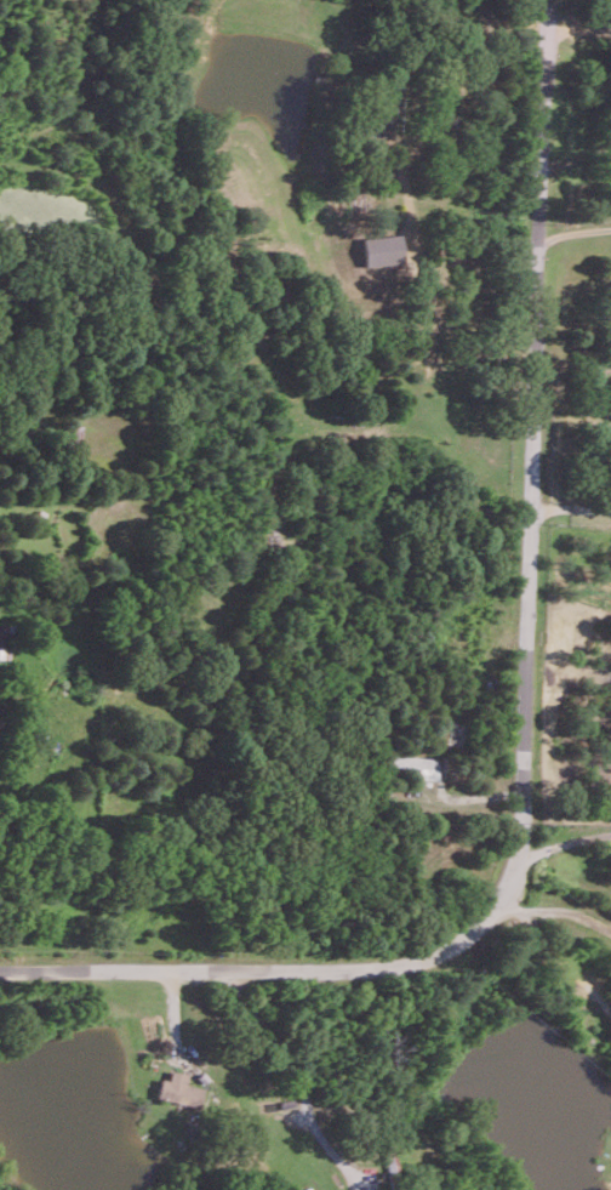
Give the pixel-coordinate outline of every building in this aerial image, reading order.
[(403,262),(400,233),(360,238),(364,266),(403,262)] [(419,779),(437,779),(437,757),(388,756),(388,765),(419,766),(419,779)] [(159,1078),(155,1097),(199,1106),(202,1087),(184,1083),(186,1073),(169,1070),(167,1080),(159,1078)]
